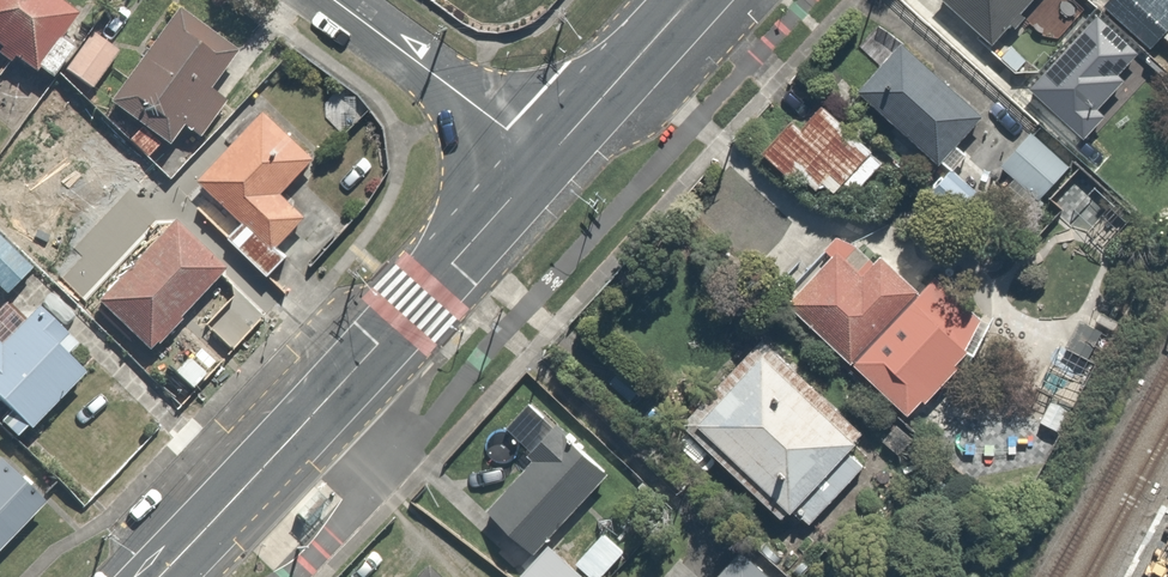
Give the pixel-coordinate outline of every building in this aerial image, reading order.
[(49,71),(77,35),(66,26),(75,14),(57,0),(0,0),(0,46),(32,70),(37,63),(49,71)] [(986,40),(1026,0),(946,0),(986,40)] [(1100,2),(1150,47),(1163,33),(1167,37),(1167,0),(1102,0),(1100,2)] [(103,95),(164,140),(179,121),(198,135),(231,91),(212,77),(233,50),(179,10),(167,26),(159,20),(103,95)] [(89,30),(63,63),(92,86),(118,52),(89,30)] [(900,40),(856,86),(932,160),(976,114),(900,40)] [(1113,105),(1075,71),(1041,108),(1079,143),(1113,105)] [(816,188),(819,184),(829,193),(841,181),(850,190),(882,156),(822,100),(802,121),(793,113),(761,146),(794,177),(799,172),(816,188)] [(260,106),(196,176),(240,216),(243,212),(278,244),(307,212),(280,187),(312,153),(260,106)] [(1068,161),(1030,128),(1000,161),(1038,194),(1068,161)] [(151,347),(222,262),(163,212),(92,296),(151,347)] [(28,263),(0,233),(0,290),(28,263)] [(865,271),(835,245),(785,306),(900,403),(962,330),(913,288),(915,285),(879,255),(865,271)] [(29,427),(83,366),(21,311),(0,335),(0,402),(5,406),(0,411),(0,420),(14,432),(23,422),(29,427)] [(805,522),(877,449),(764,337),(681,421),(780,518),(791,508),(805,522)] [(1098,362),(1054,337),(1046,350),(1050,352),(1033,381),(1073,405),(1098,362)] [(530,541),(601,467),(567,434),(563,439),(546,422),(526,443),(535,451),(488,501),(530,541)] [(0,464),(0,532),(34,497),(0,464)] [(738,549),(714,576),(772,576),(738,549)] [(677,552),(655,576),(707,576),(677,552)] [(423,561),(407,576),(440,576),(423,561)]
